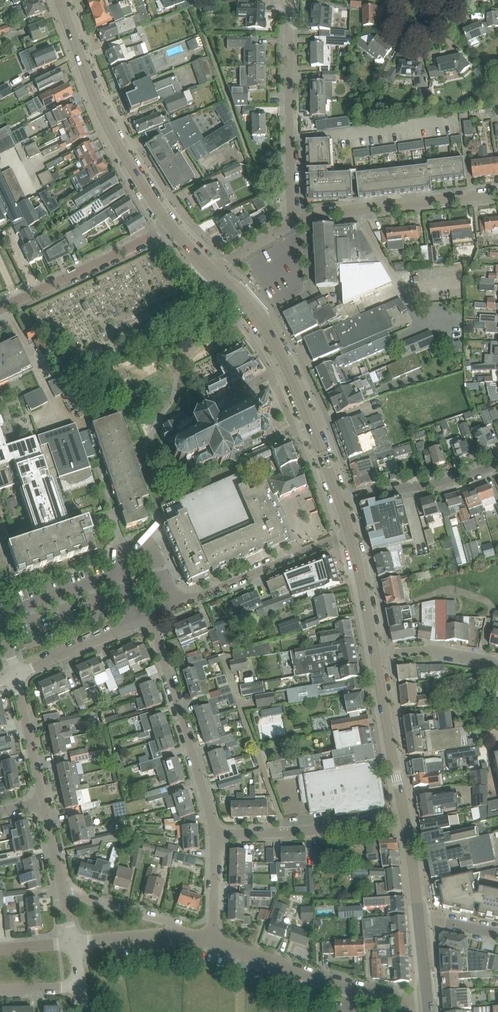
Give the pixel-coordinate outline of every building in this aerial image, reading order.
[(41,0),(38,0),(25,4),(17,7),(22,21),(45,13),(41,0)] [(121,3),(120,0),(93,0),(87,2),(90,11),(91,10),(93,14),(121,4),(121,3)] [(146,12),(144,6),(142,2),(142,1),(146,0),(128,0),(121,3),(121,4),(93,14),(94,18),(93,19),(96,28),(113,21),(114,24),(146,12)] [(156,3),(162,1),(165,10),(184,3),(184,0),(155,0),(156,3)] [(259,5),(260,0),(250,0),(238,1),(238,5),(236,5),(236,18),(250,19),(250,28),(264,28),(264,27),(266,25),(266,23),(265,21),(265,20),(264,20),(264,13),(264,5),(259,5)] [(212,4),(203,5),(204,12),(213,11),(212,4)] [(311,15),(311,21),(312,22),(312,30),(320,31),(320,37),(336,38),(351,38),(350,32),(331,30),(332,9),(314,7),(313,15),(311,15)] [(383,16),(383,7),(363,8),(364,26),(377,26),(377,16),(383,16)] [(463,31),(468,43),(470,49),(482,44),(480,40),(486,38),(485,36),(486,35),(486,34),(491,33),(490,28),(497,26),(497,11),(486,14),(487,23),(482,24),(481,23),(463,31)] [(150,23),(148,19),(149,19),(146,12),(114,24),(97,31),(101,42),(118,35),(135,28),(150,23)] [(24,46),(47,37),(42,24),(28,29),(31,36),(21,40),(24,46)] [(9,32),(8,26),(0,28),(0,35),(9,32)] [(362,38),(357,44),(367,52),(377,59),(379,55),(384,59),(392,49),(377,38),(376,39),(371,35),(362,38)] [(351,47),(351,38),(336,38),(320,37),(320,44),(312,45),(312,67),(320,67),(320,73),(323,73),(330,73),(330,67),(330,47),(351,47)] [(198,38),(190,41),(194,50),(201,47),(198,38)] [(264,59),(264,47),(255,47),(255,38),(227,38),(227,45),(235,45),(235,49),(240,49),(240,48),(244,48),(244,67),(247,67),(264,67),(264,66),(266,66),(266,59),(264,59)] [(125,49),(123,46),(106,53),(111,66),(135,56),(147,52),(144,43),(140,45),(129,48),(125,49)] [(57,61),(56,59),(57,58),(56,55),(54,55),(51,47),(37,53),(35,48),(25,52),(32,71),(37,69),(38,69),(57,61)] [(470,67),(467,63),(461,56),(437,61),(438,67),(428,69),(431,80),(437,79),(437,77),(439,76),(439,74),(461,69),(463,72),(470,67)] [(204,58),(191,63),(199,86),(212,81),(204,58)] [(386,60),(381,69),(387,73),(392,64),(386,60)] [(420,78),(422,65),(400,63),(400,69),(391,68),(384,80),(393,86),(399,76),(414,78),(414,87),(423,86),(422,78),(420,78)] [(128,64),(112,70),(116,80),(136,72),(134,67),(130,69),(128,64)] [(264,88),(264,67),(247,67),(244,67),(239,67),(240,87),(244,87),(246,87),(247,87),(247,88),(264,88)] [(478,68),(473,72),(484,84),(488,80),(478,68)] [(47,88),(64,80),(59,70),(35,81),(38,88),(40,92),(47,88)] [(139,79),(136,72),(116,80),(121,90),(131,86),(136,84),(135,80),(139,79)] [(312,83),(312,99),(325,99),(330,99),(330,88),(333,88),(333,83),(336,83),(336,73),(330,73),(323,73),(323,83),(312,83)] [(182,91),(176,76),(150,86),(148,79),(136,84),(131,86),(134,93),(123,98),(129,112),(145,105),(146,107),(149,106),(148,104),(168,96),(169,96),(182,91)] [(72,96),(66,85),(52,92),(51,90),(32,100),(38,112),(45,108),(44,108),(56,102),(57,104),(72,96)] [(19,100),(29,94),(25,86),(14,93),(19,100)] [(12,94),(8,87),(0,91),(0,101),(12,94)] [(199,92),(196,87),(164,100),(169,113),(187,105),(186,105),(195,102),(192,95),(199,92)] [(246,87),(244,87),(240,87),(227,87),(234,106),(246,106),(246,87)] [(429,90),(421,91),(423,106),(431,105),(429,90)] [(325,116),(325,99),(312,99),(312,116),(315,116),(315,120),(326,120),(327,131),(350,128),(349,117),(327,120),(327,116),(325,116)] [(62,107),(45,115),(51,128),(51,129),(57,126),(63,123),(79,116),(80,116),(77,108),(76,109),(74,105),(64,110),(62,107)] [(255,115),(255,109),(242,109),(242,115),(252,115),(252,136),(265,136),(265,115),(255,115)] [(159,113),(134,123),(138,134),(145,131),(146,133),(168,124),(170,123),(167,116),(161,118),(159,113)] [(84,126),(79,116),(63,123),(57,126),(51,129),(53,133),(59,131),(60,131),(65,128),(67,134),(84,126)] [(146,133),(144,134),(150,143),(145,146),(152,157),(154,156),(156,159),(154,160),(158,167),(179,154),(201,141),(204,140),(197,129),(189,117),(169,125),(168,124),(146,133)] [(473,135),(472,121),(463,122),(465,136),(473,135)] [(237,136),(232,122),(215,132),(204,140),(201,141),(209,153),(237,136)] [(4,137),(10,135),(12,133),(9,126),(0,131),(0,140),(4,137)] [(72,144),(88,136),(84,126),(67,134),(70,139),(64,141),(65,142),(58,145),(58,144),(41,152),(43,157),(60,149),(61,150),(67,147),(66,146),(72,143),(72,144)] [(28,138),(23,128),(16,131),(21,141),(28,138)] [(15,147),(10,135),(4,137),(9,150),(15,147)] [(4,137),(0,140),(0,142),(4,152),(9,150),(4,137)] [(328,176),(328,171),(332,170),(330,140),(306,141),(308,171),(310,171),(310,177),(307,177),(307,191),(310,191),(310,198),(307,198),(308,201),(324,200),(324,198),(332,197),(332,200),(353,199),(352,175),(328,176)] [(481,141),(476,142),(477,147),(479,147),(480,157),(483,157),(484,157),(483,146),(482,146),(481,141)] [(80,160),(96,152),(91,142),(75,150),(80,160)] [(35,143),(30,145),(35,157),(40,154),(35,143)] [(35,157),(30,145),(25,148),(30,159),(35,157)] [(216,154),(222,162),(231,155),(225,147),(216,154)] [(361,150),(354,151),(355,159),(362,158),(361,150)] [(85,171),(102,162),(101,162),(96,152),(80,160),(85,171)] [(72,158),(70,154),(62,157),(64,161),(64,162),(72,158)] [(194,178),(179,154),(158,167),(171,187),(171,188),(173,191),(194,178)] [(47,170),(64,161),(62,157),(45,165),(47,170)] [(464,159),(452,160),(454,180),(466,179),(464,159)] [(454,180),(452,160),(441,161),(443,182),(454,180)] [(484,161),(485,177),(497,175),(496,160),(484,161)] [(443,182),(441,161),(428,163),(428,167),(430,166),(431,183),(443,182)] [(484,161),(471,162),(473,178),(485,177),(484,161)] [(80,174),(76,176),(85,191),(108,176),(107,173),(105,169),(106,169),(102,162),(85,171),(80,174)] [(238,164),(222,171),(225,177),(241,170),(238,164)] [(430,166),(428,167),(356,175),(359,199),(432,190),(431,183),(430,166)] [(11,168),(1,174),(4,178),(14,174),(11,168)] [(54,182),(49,171),(43,173),(49,184),(54,182)] [(49,184),(43,173),(38,176),(43,187),(49,184)] [(14,174),(4,178),(7,184),(16,179),(14,174)] [(99,196),(118,184),(112,174),(108,176),(85,191),(76,197),(64,204),(70,212),(93,198),(94,199),(97,197),(97,198),(99,197),(99,196)] [(4,219),(2,216),(10,212),(14,221),(22,218),(2,177),(0,178),(0,221),(4,219)] [(16,179),(7,184),(9,189),(19,184),(16,179)] [(220,181),(194,195),(202,210),(215,203),(219,210),(228,205),(228,204),(231,203),(223,188),(220,181)] [(19,184),(9,189),(12,194),(21,189),(19,184)] [(104,208),(125,195),(120,187),(92,205),(70,218),(75,225),(88,217),(85,213),(92,208),(95,214),(104,208)] [(21,189),(12,194),(14,199),(24,195),(22,190),(21,189)] [(45,191),(39,194),(49,214),(59,208),(59,207),(58,207),(55,201),(54,201),(53,199),(50,201),(45,191)] [(49,214),(39,194),(26,200),(17,204),(24,218),(28,227),(37,222),(41,219),(49,214)] [(24,195),(14,199),(17,203),(17,204),(26,200),(24,195)] [(134,209),(127,198),(100,215),(90,221),(65,236),(72,247),(73,246),(77,251),(78,251),(88,245),(82,236),(109,218),(112,223),(121,217),(125,223),(138,215),(133,209),(134,209)] [(233,214),(217,224),(222,232),(230,227),(231,229),(250,218),(247,213),(236,219),(233,214)] [(141,219),(138,215),(125,223),(124,224),(131,235),(145,226),(144,226),(145,225),(142,220),(141,220),(141,219)] [(258,227),(268,221),(265,215),(254,221),(258,227)] [(28,227),(24,218),(13,223),(15,227),(14,227),(17,234),(19,233),(25,246),(22,248),(29,263),(42,257),(28,227)] [(230,227),(222,232),(229,244),(245,235),(243,230),(253,223),(250,218),(231,229),(230,227)] [(480,221),(482,233),(491,232),(497,231),(497,218),(480,221)] [(471,221),(451,224),(452,236),(453,246),(474,243),(471,221)] [(343,286),(387,277),(362,233),(359,233),(358,223),(335,225),(314,226),(315,236),(314,236),(314,242),(311,242),(312,251),(315,251),(316,267),(317,287),(343,286)] [(452,236),(451,224),(430,226),(431,238),(433,238),(433,246),(443,245),(442,237),(452,236)] [(421,227),(402,229),(403,241),(422,239),(421,227)] [(402,229),(382,232),(383,243),(388,243),(389,251),(404,250),(403,241),(402,229)] [(36,241),(42,251),(52,245),(45,235),(36,241)] [(71,247),(72,247),(65,236),(52,245),(42,251),(48,265),(69,255),(67,250),(72,248),(71,247)] [(482,237),(477,237),(478,249),(485,248),(484,238),(484,237),(482,237)] [(430,267),(428,249),(428,246),(420,246),(423,267),(430,267)] [(435,248),(428,249),(430,267),(437,266),(435,248)] [(465,250),(453,252),(455,264),(466,262),(465,250)] [(408,263),(408,254),(398,254),(398,263),(408,263)] [(496,265),(495,274),(489,274),(489,279),(480,278),(480,285),(494,285),(495,280),(497,280),(497,265),(496,265)] [(304,340),(360,315),(356,305),(354,301),(392,284),(387,277),(343,286),(344,304),(336,308),(334,304),(330,306),(326,298),(324,299),(323,296),(307,304),(306,304),(284,315),(295,338),(296,338),(298,343),(304,340)] [(361,303),(356,305),(360,315),(366,312),(361,303)] [(385,330),(393,327),(382,305),(366,312),(360,315),(304,340),(305,341),(306,340),(315,361),(314,361),(314,362),(340,351),(343,356),(379,340),(377,334),(385,330)] [(480,315),(479,322),(497,323),(497,316),(480,315)] [(474,327),(479,327),(484,327),(484,328),(486,328),(486,333),(497,334),(497,329),(496,329),(497,323),(479,322),(474,322),(474,327)] [(37,327),(25,332),(28,339),(40,333),(37,327)] [(405,351),(399,354),(402,360),(436,345),(430,331),(402,343),(405,351)] [(45,336),(34,341),(37,348),(41,356),(52,351),(51,350),(48,343),(45,336)] [(337,361),(317,369),(325,387),(345,378),(340,367),(344,365),(345,367),(394,346),(390,336),(379,340),(343,356),(337,358),(337,361)] [(21,375),(20,373),(30,368),(18,341),(10,344),(9,343),(0,347),(0,385),(21,375)] [(485,365),(496,363),(497,363),(497,343),(492,342),(491,356),(485,356),(485,365)] [(467,344),(467,362),(482,362),(482,358),(471,358),(471,347),(473,348),(473,344),(467,344)] [(269,421),(267,416),(268,416),(267,415),(269,414),(264,403),(262,404),(261,403),(261,404),(259,399),(255,401),(253,395),(254,394),(253,394),(252,395),(249,394),(249,392),(248,393),(248,394),(245,395),(244,394),(243,395),(237,381),(255,372),(256,368),(254,362),(249,361),(242,346),(216,359),(221,370),(220,370),(223,377),(205,385),(208,391),(206,392),(207,395),(232,383),(236,393),(231,395),(230,398),(230,399),(222,403),(222,405),(212,410),(204,408),(204,406),(203,406),(203,408),(196,411),(194,410),(193,411),(195,412),(192,420),(187,422),(183,414),(171,420),(172,423),(163,427),(164,430),(161,432),(166,443),(169,441),(168,444),(172,445),(171,446),(173,446),(173,451),(171,451),(171,452),(173,452),(175,456),(174,457),(174,458),(176,457),(179,459),(179,461),(180,461),(180,460),(185,460),(185,462),(186,462),(187,463),(186,465),(187,465),(188,464),(189,465),(192,466),(193,466),(194,467),(195,465),(202,465),(202,467),(203,466),(203,465),(212,461),(220,463),(220,465),(221,465),(221,463),(228,459),(230,461),(231,460),(236,463),(237,461),(240,463),(243,455),(240,454),(241,451),(253,446),(251,440),(251,438),(260,433),(263,434),(263,435),(264,435),(264,434),(267,433),(268,434),(269,433),(268,432),(269,429),(270,429),(270,428),(269,428),(266,423),(269,421)] [(387,367),(393,380),(422,368),(416,355),(387,367)] [(473,371),(496,370),(496,363),(472,366),(473,371)] [(337,415),(364,403),(362,397),(376,391),(370,374),(347,383),(345,378),(325,387),(334,409),(337,415)] [(65,375),(48,383),(52,391),(68,382),(65,375)] [(72,388),(68,382),(52,391),(55,398),(72,388)] [(493,383),(487,383),(492,402),(497,400),(497,382),(493,383)] [(48,402),(41,388),(23,397),(30,412),(31,412),(31,411),(41,406),(48,402)] [(488,412),(491,422),(497,419),(497,416),(495,409),(488,412)] [(487,411),(482,413),(486,426),(492,424),(491,422),(488,412),(487,411)] [(366,421),(363,414),(336,424),(349,459),(361,455),(362,458),(375,454),(375,455),(392,450),(390,444),(390,443),(385,428),(384,428),(380,415),(366,421)] [(128,447),(131,446),(121,415),(92,425),(93,429),(86,431),(92,447),(98,445),(100,451),(103,450),(105,454),(102,455),(107,472),(110,471),(111,475),(109,476),(114,492),(117,491),(118,495),(115,496),(119,507),(121,507),(123,514),(121,515),(126,528),(137,524),(136,521),(140,520),(141,523),(147,521),(143,508),(144,508),(142,500),(148,498),(146,491),(143,492),(142,488),(145,487),(139,471),(136,472),(135,468),(138,467),(132,450),(130,451),(128,447)] [(466,423),(460,425),(464,437),(470,435),(466,423)] [(20,483),(36,536),(65,526),(51,481),(58,479),(59,479),(60,479),(61,481),(64,481),(66,482),(68,483),(70,486),(78,484),(85,481),(91,476),(89,469),(90,469),(90,468),(86,458),(94,456),(92,447),(86,431),(78,434),(75,425),(38,437),(41,446),(37,447),(34,439),(5,448),(0,432),(0,490),(20,483)] [(475,435),(482,451),(495,445),(488,430),(475,435)] [(466,442),(461,444),(459,437),(445,441),(448,449),(453,447),(457,459),(470,455),(466,442)] [(269,447),(268,444),(252,451),(253,454),(247,456),(251,464),(273,455),(281,474),(298,467),(296,463),(297,463),(288,442),(271,449),(270,447),(269,447)] [(418,454),(423,452),(427,465),(433,463),(434,466),(446,463),(441,447),(425,451),(423,442),(416,444),(418,454)] [(410,445),(393,451),(394,456),(395,458),(412,453),(410,445)] [(362,458),(363,463),(351,466),(355,481),(368,478),(382,475),(377,461),(394,456),(393,451),(392,450),(375,455),(375,454),(362,458)] [(398,479),(397,472),(390,473),(391,480),(398,479)] [(207,487),(161,507),(162,511),(168,524),(163,527),(169,542),(171,547),(189,587),(196,584),(209,578),(206,571),(211,569),(212,573),(263,551),(261,548),(265,546),(267,549),(284,542),(287,541),(288,541),(279,520),(275,511),(267,494),(272,492),(267,480),(247,489),(246,485),(242,486),(237,475),(207,487)] [(383,481),(382,475),(368,478),(355,481),(357,487),(379,482),(383,481)] [(483,508),(497,503),(490,486),(477,491),(483,506),(482,506),(483,508)] [(477,491),(464,496),(469,510),(472,517),(485,512),(483,508),(482,506),(483,506),(477,491)] [(469,521),(468,515),(466,509),(464,509),(459,492),(445,496),(446,503),(442,504),(444,513),(443,513),(444,518),(458,566),(467,563),(457,527),(452,528),(451,524),(453,524),(451,520),(450,520),(449,517),(451,516),(451,515),(456,513),(455,508),(459,507),(460,511),(459,511),(462,523),(464,522),(465,526),(468,532),(477,530),(474,519),(469,521)] [(373,551),(414,541),(403,498),(402,498),(402,499),(396,501),(396,500),(377,505),(376,501),(361,505),(362,506),(363,505),(364,511),(364,512),(363,512),(368,530),(369,530),(369,531),(370,536),(369,536),(373,549),(373,551)] [(444,513),(442,504),(441,502),(436,504),(435,498),(428,499),(428,501),(422,503),(428,525),(435,523),(433,516),(443,513),(444,513)] [(0,530),(0,569),(4,580),(97,549),(87,519),(65,526),(36,536),(11,544),(5,529),(0,530)] [(310,544),(332,535),(329,527),(307,535),(310,544)] [(432,529),(424,531),(429,546),(436,544),(432,529)] [(480,540),(463,545),(468,563),(485,558),(480,540)] [(492,543),(482,546),(485,559),(495,556),(492,543)] [(399,570),(395,553),(375,558),(379,577),(395,574),(395,571),(399,570)] [(300,569),(284,575),(290,591),(293,597),(307,593),(309,599),(316,596),(314,591),(324,588),(340,584),(333,558),(317,563),(300,569)] [(430,572),(409,576),(411,582),(431,578),(430,572)] [(296,603),(290,591),(284,575),(266,583),(274,600),(268,602),(272,612),(296,603)] [(409,576),(383,582),(388,606),(406,602),(402,584),(411,582),(409,576)] [(272,612),(268,602),(262,604),(257,592),(254,593),(253,592),(251,593),(251,594),(232,602),(239,617),(256,610),(258,617),(265,614),(272,612)] [(298,618),(278,625),(281,635),(301,628),(302,631),(308,629),(320,625),(320,622),(339,618),(334,596),(315,600),(319,618),(306,622),(300,624),(298,618)] [(422,622),(419,623),(420,626),(433,628),(431,640),(436,641),(437,641),(447,641),(447,617),(447,600),(436,600),(422,603),(422,622)] [(456,617),(456,600),(447,600),(447,617),(456,617)] [(409,606),(387,611),(390,629),(404,626),(404,624),(409,623),(409,625),(412,625),(411,622),(413,622),(409,606)] [(213,644),(219,641),(218,637),(216,632),(215,629),(209,631),(202,615),(188,621),(195,638),(209,633),(213,644)] [(456,617),(447,617),(447,641),(464,642),(469,642),(468,629),(484,630),(484,617),(464,617),(456,617)] [(195,638),(188,621),(174,627),(174,628),(173,629),(175,634),(176,633),(181,644),(195,638)] [(350,621),(335,624),(336,631),(321,634),(323,644),(353,638),(350,621)] [(431,640),(433,628),(420,626),(419,623),(412,625),(409,625),(404,626),(390,629),(393,642),(415,638),(418,638),(431,640)] [(490,644),(497,646),(497,624),(494,623),(493,629),(490,644)] [(227,628),(216,632),(218,637),(229,633),(227,628)] [(341,668),(358,665),(354,640),(291,652),(295,676),(295,677),(312,674),(332,670),(332,668),(341,666),(341,668)] [(135,644),(122,649),(128,662),(135,659),(137,664),(150,658),(144,644),(136,647),(135,644)] [(264,645),(234,655),(235,662),(241,661),(266,656),(264,645)] [(222,647),(212,650),(214,655),(223,653),(222,647)] [(128,662),(122,649),(110,654),(112,659),(106,662),(112,675),(111,675),(114,682),(121,679),(118,670),(129,666),(128,662)] [(202,654),(188,658),(189,665),(204,660),(202,654)] [(202,668),(220,663),(217,656),(204,660),(189,665),(190,665),(187,666),(188,667),(188,666),(190,670),(184,672),(188,686),(206,681),(202,668)] [(99,659),(87,664),(94,680),(96,685),(97,685),(105,681),(110,692),(117,689),(114,682),(111,675),(109,670),(104,672),(99,659)] [(243,670),(241,661),(235,662),(230,662),(232,672),(243,670)] [(94,680),(87,664),(76,669),(85,690),(96,685),(94,680)] [(401,667),(398,667),(399,682),(418,680),(421,680),(420,673),(445,672),(445,665),(425,666),(417,666),(417,665),(401,667)] [(332,670),(312,674),(314,686),(318,685),(318,686),(322,685),(361,678),(360,674),(359,667),(337,671),(336,669),(332,670)] [(148,677),(146,672),(134,677),(136,682),(148,677)] [(70,691),(63,674),(50,679),(57,696),(70,691)] [(210,694),(206,681),(188,686),(193,700),(207,696),(209,701),(233,694),(232,693),(226,674),(216,678),(220,691),(210,694)] [(363,690),(361,678),(322,685),(324,691),(319,692),(319,695),(345,690),(346,693),(363,690)] [(57,696),(50,679),(38,685),(47,706),(59,701),(57,696)] [(441,682),(426,684),(427,693),(454,689),(454,685),(446,685),(446,681),(441,682)] [(157,693),(154,682),(139,686),(143,698),(157,693)] [(263,682),(240,686),(242,696),(265,692),(263,682)] [(436,704),(435,695),(426,696),(417,697),(416,687),(421,686),(421,684),(400,686),(402,706),(418,705),(418,707),(427,706),(436,704)] [(134,685),(119,690),(121,696),(136,690),(134,685)] [(319,692),(318,686),(318,685),(314,686),(287,690),(290,704),(320,699),(319,695),(319,692)] [(84,688),(78,690),(84,703),(89,701),(84,688)] [(84,703),(78,690),(73,692),(80,709),(86,707),(84,703)] [(367,711),(363,692),(344,695),(348,714),(349,714),(350,719),(360,717),(359,712),(367,711)] [(161,705),(157,693),(143,698),(136,699),(137,705),(144,703),(146,709),(161,705)] [(258,708),(275,705),(273,693),(256,696),(258,708)] [(210,705),(196,710),(199,721),(213,717),(218,715),(219,716),(220,715),(216,704),(234,699),(233,694),(209,701),(210,705)] [(441,729),(447,728),(445,711),(439,712),(440,718),(439,718),(440,722),(436,722),(436,721),(429,721),(430,723),(425,724),(424,716),(404,719),(407,737),(442,732),(441,729)] [(44,722),(60,719),(59,713),(43,716),(44,722)] [(148,714),(141,716),(144,726),(145,732),(148,731),(153,730),(167,726),(163,714),(149,718),(148,714)] [(57,726),(48,727),(51,742),(70,738),(70,737),(72,737),(69,726),(81,724),(80,721),(79,715),(60,719),(56,720),(57,726)] [(116,715),(104,719),(105,723),(118,720),(116,715)] [(218,715),(213,717),(199,721),(203,733),(223,727),(223,726),(233,723),(232,719),(221,722),(219,716),(218,715)] [(369,726),(367,716),(360,717),(350,719),(331,722),(332,733),(339,732),(369,726)] [(454,723),(455,730),(466,729),(465,722),(454,723)] [(170,737),(167,726),(153,730),(156,741),(170,737)] [(373,745),(370,729),(369,726),(339,732),(342,751),(373,745)] [(223,727),(203,733),(206,744),(207,744),(220,740),(222,746),(225,745),(236,741),(233,734),(226,736),(223,727)] [(468,740),(466,729),(455,730),(442,732),(407,737),(409,756),(442,751),(478,746),(478,745),(477,739),(468,740)] [(0,734),(0,758),(7,757),(6,752),(11,751),(9,738),(6,739),(5,733),(2,734),(0,734)] [(156,741),(149,744),(154,760),(157,759),(162,757),(160,753),(174,749),(170,737),(156,741)] [(71,744),(70,738),(51,742),(54,756),(66,753),(65,746),(71,744)] [(282,741),(272,743),(275,761),(281,760),(285,759),(282,741)] [(354,757),(356,765),(376,761),(373,745),(342,751),(314,756),(303,757),(305,769),(284,773),(281,760),(275,761),(269,762),(273,781),(284,778),(298,776),(338,769),(352,767),(350,760),(348,761),(348,758),(354,757)] [(70,758),(88,754),(87,748),(69,752),(70,758)] [(476,748),(447,752),(449,770),(458,768),(457,760),(469,758),(470,767),(479,765),(476,748)] [(210,754),(209,754),(213,766),(233,760),(230,750),(224,752),(223,750),(210,754)] [(102,757),(100,751),(88,754),(70,758),(71,763),(81,761),(102,757)] [(154,760),(139,764),(142,773),(156,769),(156,770),(158,776),(180,769),(177,758),(163,762),(162,757),(157,759),(154,760)] [(233,760),(213,766),(216,777),(219,776),(220,781),(240,775),(235,759),(233,760)] [(439,773),(445,773),(444,762),(437,763),(429,764),(428,760),(410,762),(412,776),(434,773),(439,773)] [(0,770),(0,778),(4,777),(17,775),(13,761),(10,761),(1,763),(3,769),(0,770)] [(338,769),(298,776),(301,794),(307,793),(311,814),(335,810),(336,815),(383,807),(376,765),(377,765),(377,763),(352,767),(338,769)] [(59,781),(78,777),(76,769),(75,764),(69,765),(69,764),(56,766),(59,781)] [(116,768),(111,769),(115,783),(119,782),(116,768)] [(184,782),(180,769),(158,776),(160,782),(168,780),(170,786),(184,782)] [(434,773),(412,776),(413,776),(414,787),(429,785),(429,789),(441,787),(439,773),(434,773)] [(0,785),(0,793),(4,792),(5,800),(10,799),(9,791),(20,789),(17,775),(4,777),(6,784),(0,785)] [(241,775),(218,783),(220,790),(244,783),(241,775)] [(89,784),(80,786),(78,777),(59,781),(62,794),(81,790),(90,789),(89,784)] [(486,786),(473,787),(474,794),(486,794),(486,786)] [(166,787),(152,791),(153,796),(167,792),(166,787)] [(256,817),(256,797),(255,797),(255,787),(250,787),(250,797),(244,797),(244,818),(256,817)] [(75,792),(62,794),(66,809),(78,806),(80,806),(82,811),(93,809),(92,803),(84,804),(81,790),(75,792)] [(153,796),(147,798),(148,802),(164,798),(167,809),(176,807),(190,803),(187,791),(174,795),(172,796),(169,797),(167,792),(153,796)] [(419,804),(417,805),(418,813),(420,812),(421,819),(444,815),(443,811),(457,808),(454,791),(417,797),(419,804)] [(244,818),(244,797),(244,793),(237,793),(237,803),(232,803),(232,818),(244,818)] [(486,794),(474,794),(474,808),(479,807),(486,806),(487,806),(486,794)] [(274,807),(270,796),(256,797),(256,817),(268,817),(268,816),(278,816),(274,807)] [(124,802),(112,804),(116,823),(128,821),(124,802)] [(194,814),(190,803),(176,807),(180,819),(194,814)] [(488,819),(486,806),(479,807),(481,821),(482,821),(488,820),(488,819)] [(82,816),(68,820),(71,832),(92,827),(90,816),(83,818),(82,816)] [(450,827),(448,816),(420,821),(422,833),(450,827)] [(3,827),(5,835),(11,834),(12,840),(30,836),(27,822),(3,827)] [(119,825),(94,827),(95,835),(120,833),(119,825)] [(198,837),(197,825),(182,826),(183,838),(198,837)] [(95,838),(93,827),(92,827),(71,832),(73,845),(88,841),(92,841),(93,846),(101,844),(107,843),(118,841),(116,834),(105,836),(95,838)] [(426,849),(467,840),(476,837),(479,837),(477,827),(474,827),(474,828),(441,836),(440,831),(423,835),(426,849)] [(23,857),(23,853),(33,851),(30,836),(12,840),(15,853),(3,855),(0,856),(0,862),(23,857)] [(198,850),(198,837),(183,838),(183,851),(198,850)] [(398,853),(396,841),(394,839),(390,840),(373,841),(366,841),(368,855),(398,853)] [(471,857),(469,848),(467,840),(426,849),(426,851),(429,866),(471,857)] [(99,850),(101,844),(93,846),(76,849),(77,855),(87,853),(87,852),(99,850)] [(143,844),(142,849),(142,850),(155,853),(155,856),(163,858),(162,866),(171,868),(173,851),(157,847),(143,844)] [(483,845),(476,846),(479,859),(486,857),(483,845)] [(462,868),(473,866),(472,860),(479,859),(476,846),(469,848),(471,857),(429,866),(432,879),(451,875),(463,872),(462,868)] [(115,869),(120,850),(113,847),(108,864),(111,864),(110,868),(115,869)] [(138,869),(142,850),(142,849),(135,848),(131,867),(138,869)] [(295,863),(294,848),(282,849),(282,863),(278,863),(278,883),(282,882),(282,878),(285,878),(285,869),(294,869),(294,863),(295,863)] [(307,863),(306,848),(294,848),(295,863),(307,863)] [(322,866),(322,848),(312,848),(312,866),(322,866)] [(253,856),(246,856),(246,850),(231,850),(231,862),(253,863),(253,856)] [(341,851),(325,852),(325,865),(341,865),(341,851)] [(400,867),(398,853),(368,855),(367,855),(368,862),(382,861),(383,868),(400,867)] [(24,861),(23,857),(0,862),(0,868),(16,865),(19,877),(38,873),(35,859),(24,861)] [(185,857),(183,863),(195,866),(197,860),(185,857)] [(105,884),(110,868),(111,864),(108,864),(97,860),(96,863),(91,880),(105,884)] [(91,880),(96,863),(88,861),(87,866),(80,864),(77,876),(91,880)] [(231,874),(252,875),(253,863),(231,862),(231,874)] [(117,872),(113,886),(115,887),(115,888),(119,889),(120,888),(127,890),(132,872),(125,870),(118,868),(117,872)] [(149,878),(144,895),(152,897),(152,899),(156,900),(157,898),(159,899),(163,881),(154,879),(156,870),(149,868),(146,877),(149,878)] [(403,892),(401,869),(386,871),(386,870),(370,869),(370,877),(385,878),(386,884),(377,884),(378,896),(388,895),(388,893),(403,892)] [(41,888),(38,873),(19,877),(21,885),(27,884),(29,890),(41,888)] [(470,875),(438,883),(444,908),(474,914),(474,910),(476,903),(474,897),(472,886),(474,885),(478,886),(480,876),(480,873),(472,875),(470,875)] [(231,874),(230,886),(240,886),(240,891),(249,892),(253,892),(253,875),(252,875),(231,874)] [(197,910),(201,897),(189,893),(190,888),(183,886),(177,904),(197,910)] [(477,896),(474,911),(480,912),(479,915),(487,917),(488,914),(495,915),(494,918),(497,919),(497,892),(484,890),(480,889),(478,896),(477,896)] [(272,898),(272,897),(276,897),(277,893),(270,892),(260,892),(249,892),(240,891),(240,896),(230,896),(230,908),(245,909),(250,909),(250,897),(272,898)] [(28,900),(27,895),(15,896),(15,903),(19,902),(20,908),(21,915),(27,915),(39,914),(38,899),(28,900)] [(405,912),(404,897),(364,901),(365,909),(387,907),(388,913),(405,912)] [(273,921),(269,933),(284,939),(288,926),(282,924),(285,914),(287,906),(276,902),(271,919),(274,920),(273,921)] [(313,907),(301,907),(302,921),(314,921),(313,907)] [(363,907),(339,909),(339,919),(363,917),(363,907)] [(244,917),(245,909),(230,908),(229,921),(244,921),(244,925),(251,925),(251,917),(244,917)] [(271,912),(266,910),(261,910),(257,921),(262,922),(263,920),(267,922),(271,912)] [(41,928),(39,914),(27,915),(21,915),(21,923),(28,922),(28,929),(41,928)] [(14,916),(5,917),(5,931),(15,930),(14,916)] [(407,934),(405,916),(362,920),(364,940),(375,939),(384,939),(384,936),(407,934)] [(294,928),(290,941),(307,946),(312,934),(294,928)] [(468,950),(468,941),(468,937),(444,933),(440,936),(441,965),(468,963),(467,954),(468,950)] [(408,947),(407,939),(407,934),(384,936),(384,939),(375,939),(376,945),(389,944),(389,949),(408,947)] [(376,945),(375,939),(364,940),(364,941),(350,942),(350,957),(365,956),(365,950),(373,949),(376,949),(376,945)] [(350,957),(350,942),(323,943),(323,954),(336,954),(336,957),(350,957)] [(409,958),(408,947),(389,949),(390,951),(393,951),(393,959),(409,958)] [(494,971),(496,955),(486,953),(486,954),(468,950),(467,954),(468,963),(468,972),(492,971),(493,971),(494,971)] [(410,982),(409,958),(393,959),(378,960),(373,960),(372,960),(373,979),(384,981),(383,966),(389,965),(389,967),(393,967),(394,982),(410,982)] [(467,979),(492,978),(492,971),(468,972),(468,963),(441,965),(443,990),(459,988),(459,980),(467,979)] [(471,1009),(470,1000),(470,989),(460,990),(443,991),(444,1011),(471,1009)]
